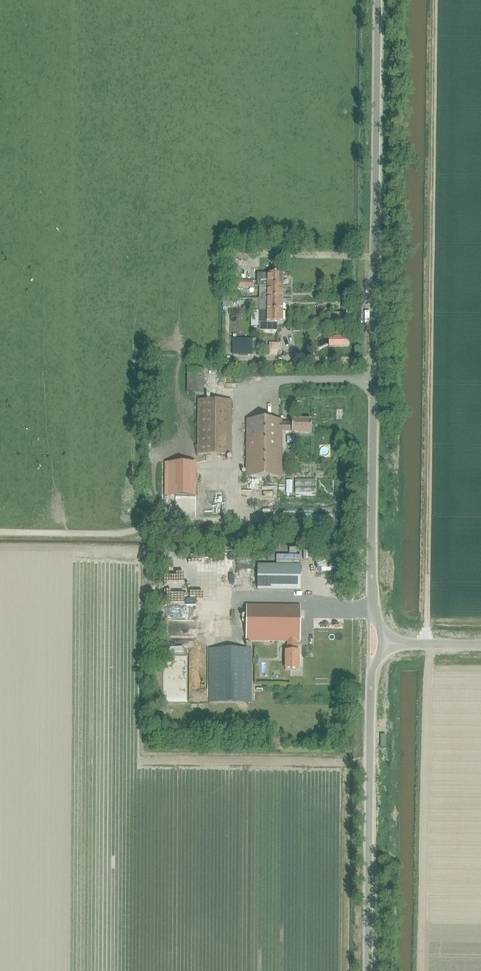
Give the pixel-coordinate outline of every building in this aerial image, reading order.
[(245,261),(245,251),(230,251),(230,260),(245,261)] [(283,287),(283,274),(257,274),(257,286),(261,286),(261,287),(283,287)] [(243,290),(243,288),(253,288),(253,282),(238,282),(238,290),(243,290)] [(283,287),(261,287),(260,287),(260,299),(283,299),(283,287)] [(283,311),(283,299),(260,299),(260,300),(253,300),(252,309),(259,310),(259,311),(283,311)] [(282,324),(283,311),(259,311),(259,331),(261,332),(277,333),(277,324),(282,324)] [(232,350),(243,350),(243,341),(232,342),(232,350)] [(279,357),(279,346),(268,346),(268,357),(279,357)] [(202,370),(186,370),(186,395),(202,394),(202,370)] [(230,401),(197,401),(197,455),(230,455),(230,401)] [(310,433),(310,421),(291,421),(291,423),(281,423),(281,421),(246,420),(246,477),(281,477),(281,432),(291,432),(291,433),(310,433)] [(173,500),(193,501),(195,475),(174,474),(173,500)] [(309,479),(289,479),(289,492),(309,492),(309,479)] [(300,591),(300,566),(257,565),(257,591),(300,591)] [(300,642),(300,606),(247,605),(246,641),(288,642),(287,652),(286,652),(285,670),(299,670),(299,652),(296,652),(297,642),(300,642)] [(193,634),(202,643),(217,630),(208,620),(193,634)] [(251,703),(251,691),(252,649),(210,649),(209,703),(251,703)] [(191,689),(206,686),(204,673),(189,676),(191,689)] [(192,704),(206,704),(207,692),(192,691),(192,704)]
